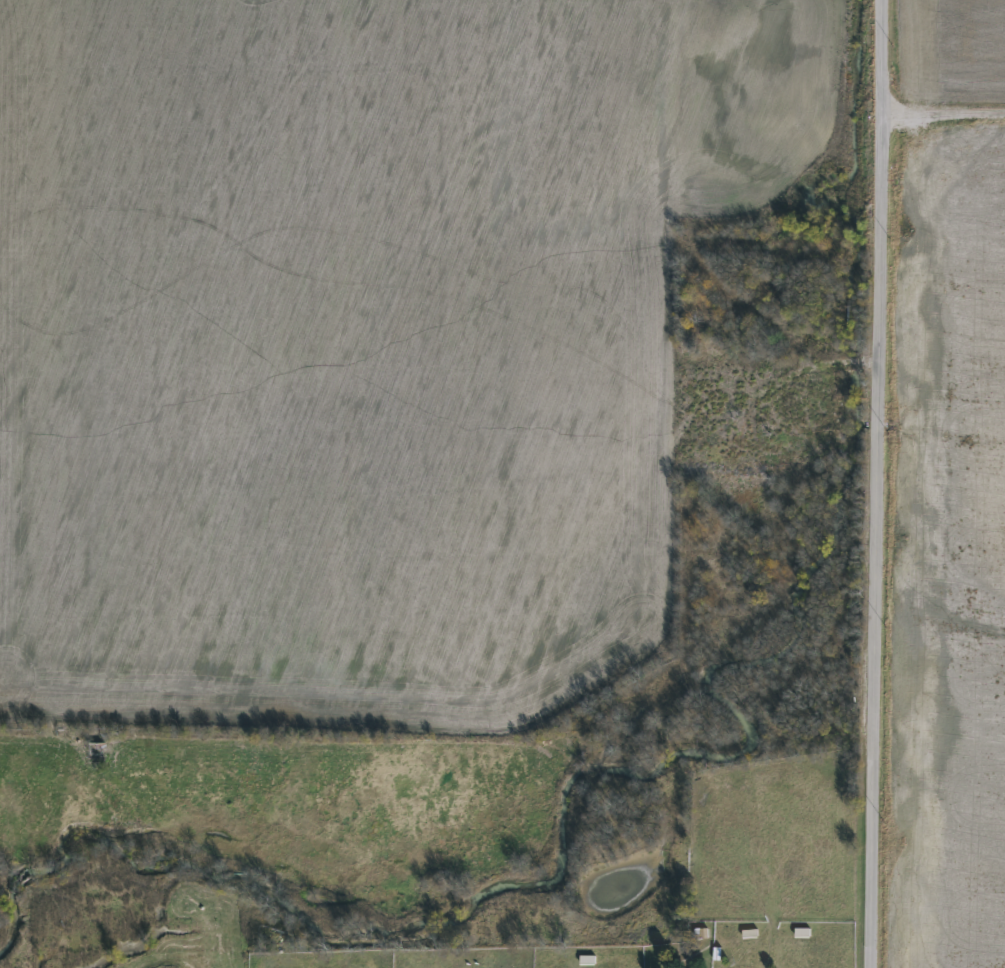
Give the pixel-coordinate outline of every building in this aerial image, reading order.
[(105,762),(86,762),(86,743),(105,743),(105,762)]
